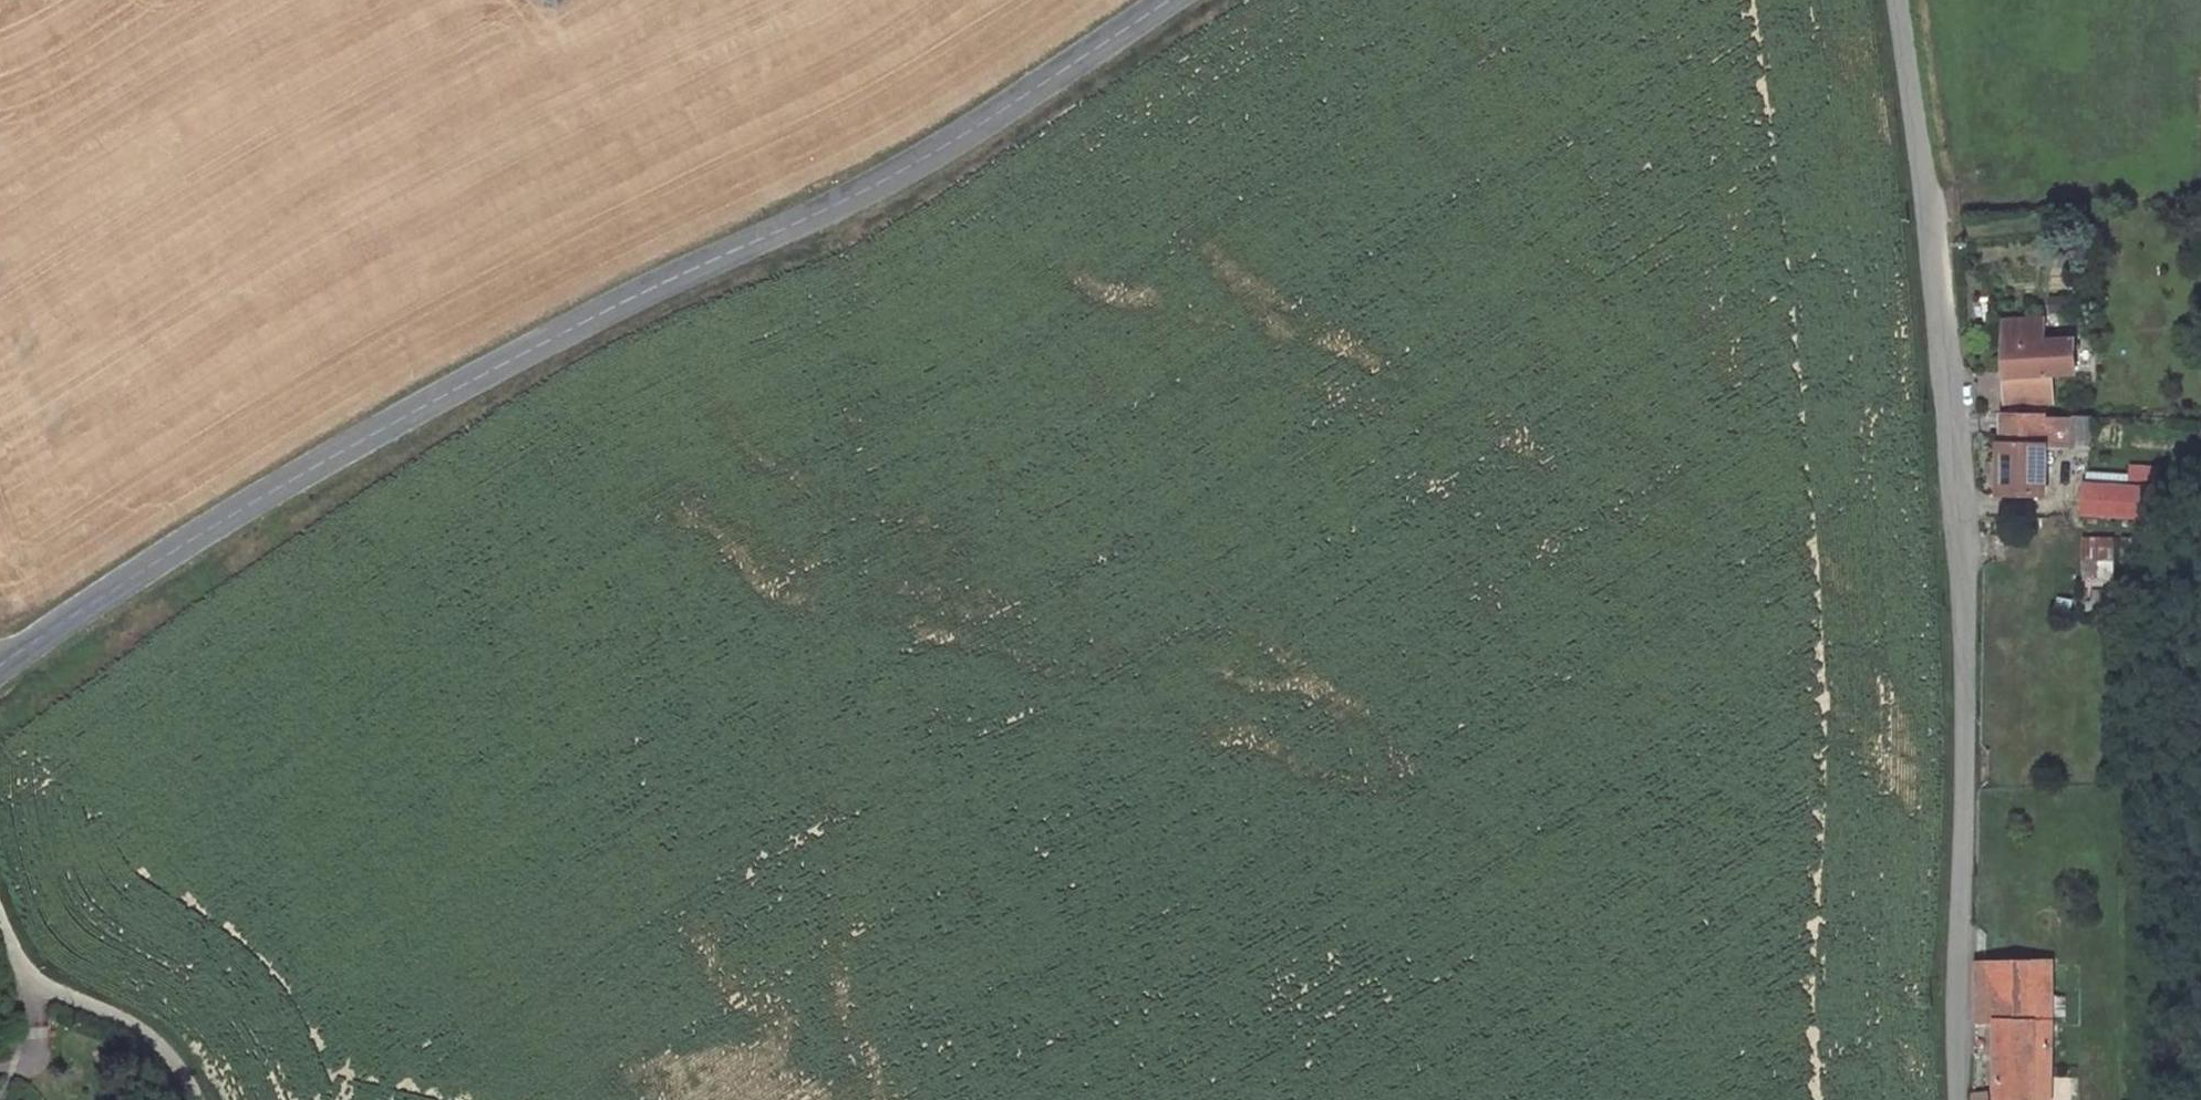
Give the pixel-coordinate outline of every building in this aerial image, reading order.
[(1988,352),(1993,389),(2039,390),(2039,359),(2060,359),(2060,326),(2031,326),(2031,305),(1989,306),(1988,352)] [(2055,404),(1989,400),(1989,480),(2033,480),(2032,437),(2056,437),(2055,404)] [(2144,515),(2145,496),(2145,488),(2077,485),(2076,511),(2144,515)] [(2116,577),(2117,538),(2082,537),(2082,577),(2116,577)] [(2054,953),(1976,953),(1977,973),(1999,974),(2036,974),(2053,974),(2054,953)] [(1999,1013),(1999,974),(1977,973),(1976,1013),(1999,1013)] [(2052,1095),(2052,1037),(2037,1037),(2036,974),(1999,974),(1999,1013),(2000,1094),(2052,1095)] [(2052,1037),(2053,974),(2036,974),(2037,1037),(2052,1037)] [(1976,1071),(1975,1099),(1993,1099),(1993,1071),(1976,1071)] [(0,1092),(0,1099),(24,1099),(4,1086),(0,1092)]
